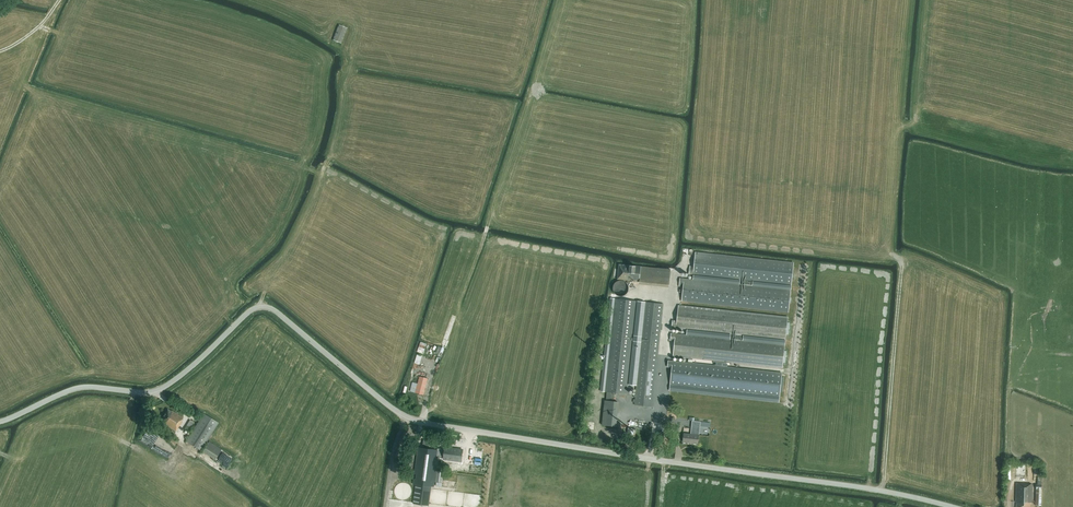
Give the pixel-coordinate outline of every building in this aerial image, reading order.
[(347,28),(339,24),(332,40),(341,43),(347,28)] [(690,266),(689,274),(791,285),(793,263),(695,253),(693,267),(690,266)] [(617,279),(626,280),(639,282),(639,284),(669,287),(670,269),(619,264),(617,279)] [(681,301),(788,312),(790,290),(680,279),(679,286),(683,287),(681,301)] [(628,283),(616,283),(616,296),(629,296),(628,283)] [(615,299),(611,334),(606,392),(607,392),(606,401),(605,401),(602,425),(611,426),(615,427),(618,402),(614,402),(615,393),(627,394),(637,301),(615,299)] [(663,304),(645,302),(635,405),(652,407),(663,304)] [(672,327),(684,329),(724,333),(731,334),(785,340),(786,334),(788,334),(789,327),(790,322),(787,322),(788,317),(678,305),(677,320),(672,320),(672,327)] [(731,339),(723,339),(707,337),(700,336),(671,333),(670,340),(675,341),(673,356),(782,368),(783,362),(785,363),(787,351),(784,350),(785,345),(731,339)] [(417,354),(414,363),(420,365),(422,356),(417,354)] [(670,384),(780,395),(782,373),(668,361),(668,367),(672,368),(670,384)] [(419,376),(418,383),(412,382),(410,392),(415,393),(424,395),(428,378),(419,376)] [(161,420),(160,421),(176,431),(181,422),(183,418),(172,411),(168,409),(161,420)] [(186,441),(201,450),(219,423),(204,413),(188,438),(186,441)] [(190,420),(184,429),(188,431),(194,422),(190,420)] [(699,435),(700,429),(692,428),(691,434),(684,433),(683,442),(698,444),(699,435)] [(203,452),(215,460),(222,449),(209,441),(203,452)] [(167,458),(170,454),(158,446),(155,450),(167,458)] [(439,450),(418,447),(414,475),(417,475),(416,479),(414,479),(413,484),(416,484),(426,486),(431,486),(434,487),(438,457),(439,450)] [(438,457),(443,458),(443,459),(461,461),(462,450),(445,448),(444,451),(439,450),(438,457)] [(226,455),(222,463),(229,466),(233,458),(226,455)] [(435,482),(436,482),(442,483),(443,483),(444,472),(437,471),(435,482)] [(1016,483),(1015,506),(1030,506),(1030,502),(1032,502),(1032,484),(1028,484),(1028,483),(1016,483)] [(413,504),(424,505),(426,486),(416,484),(413,504)]
